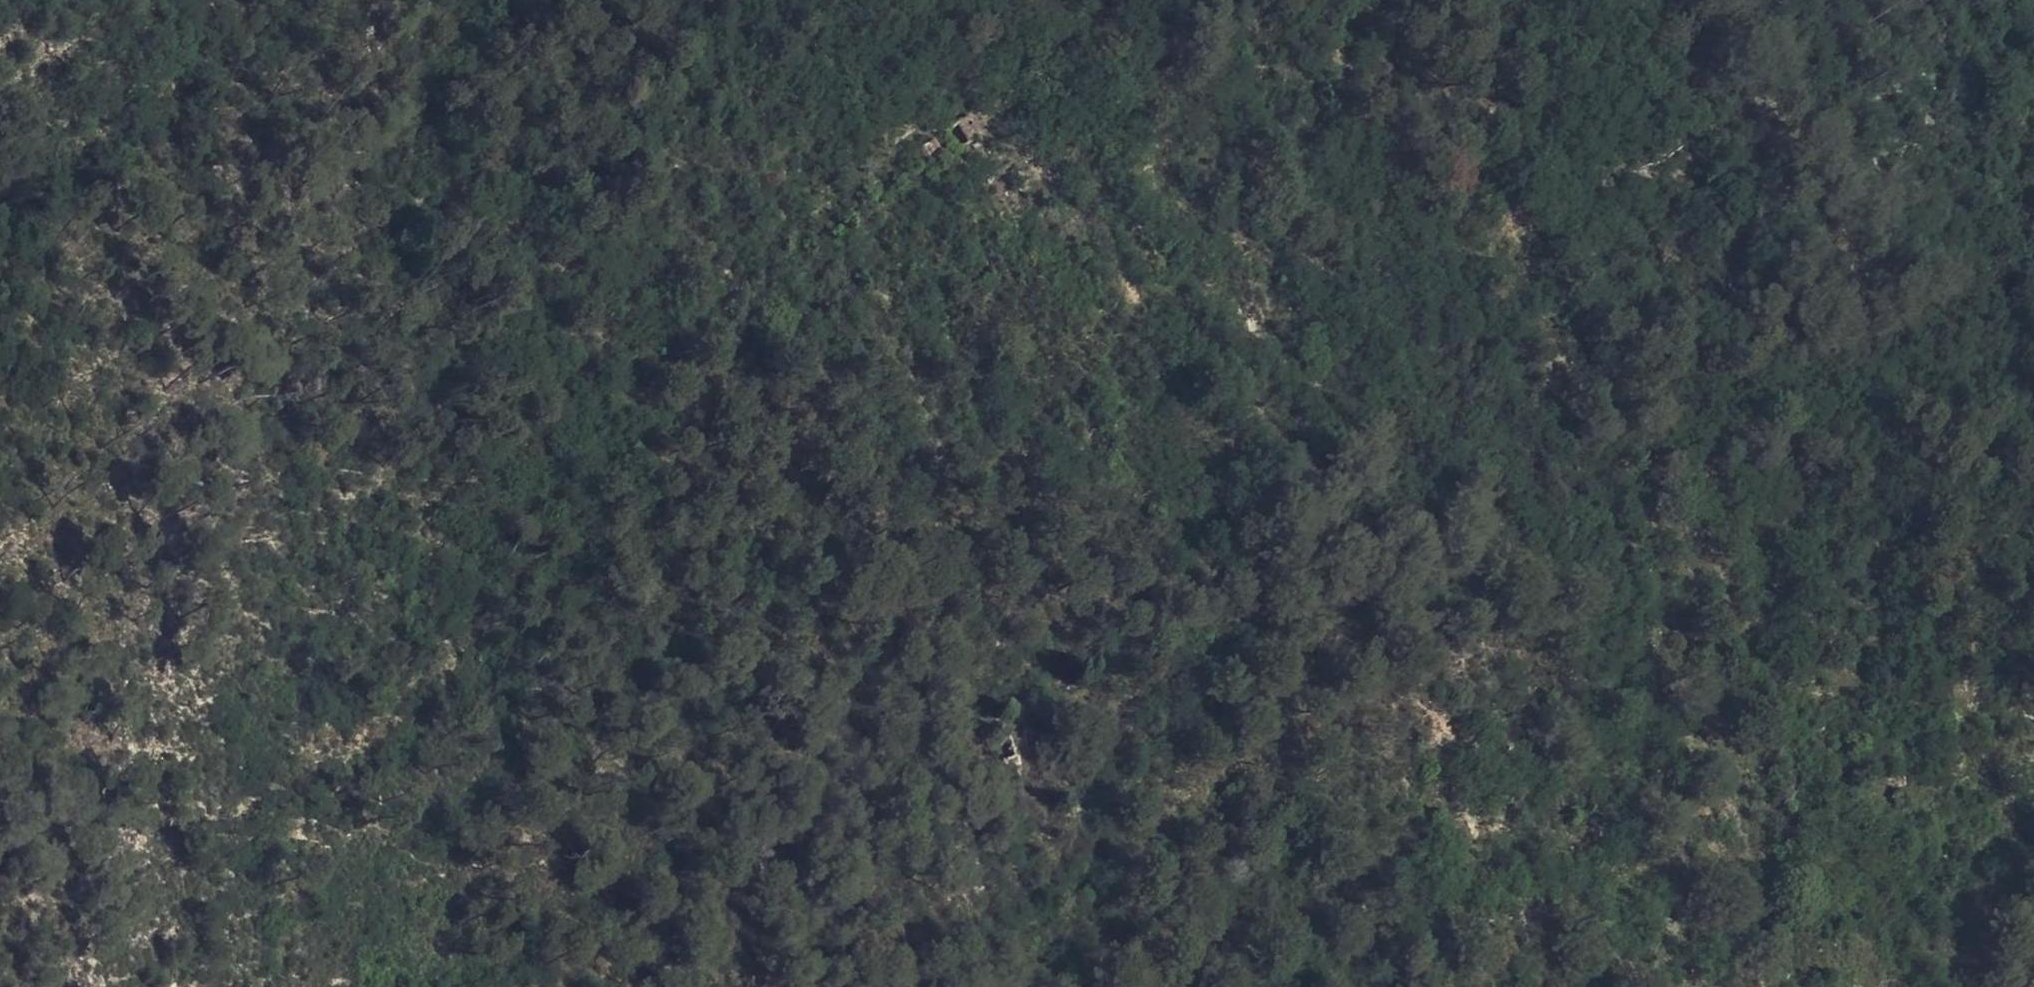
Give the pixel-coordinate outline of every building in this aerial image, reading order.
[(960,144),(986,132),(978,115),(953,127),(960,144)]
